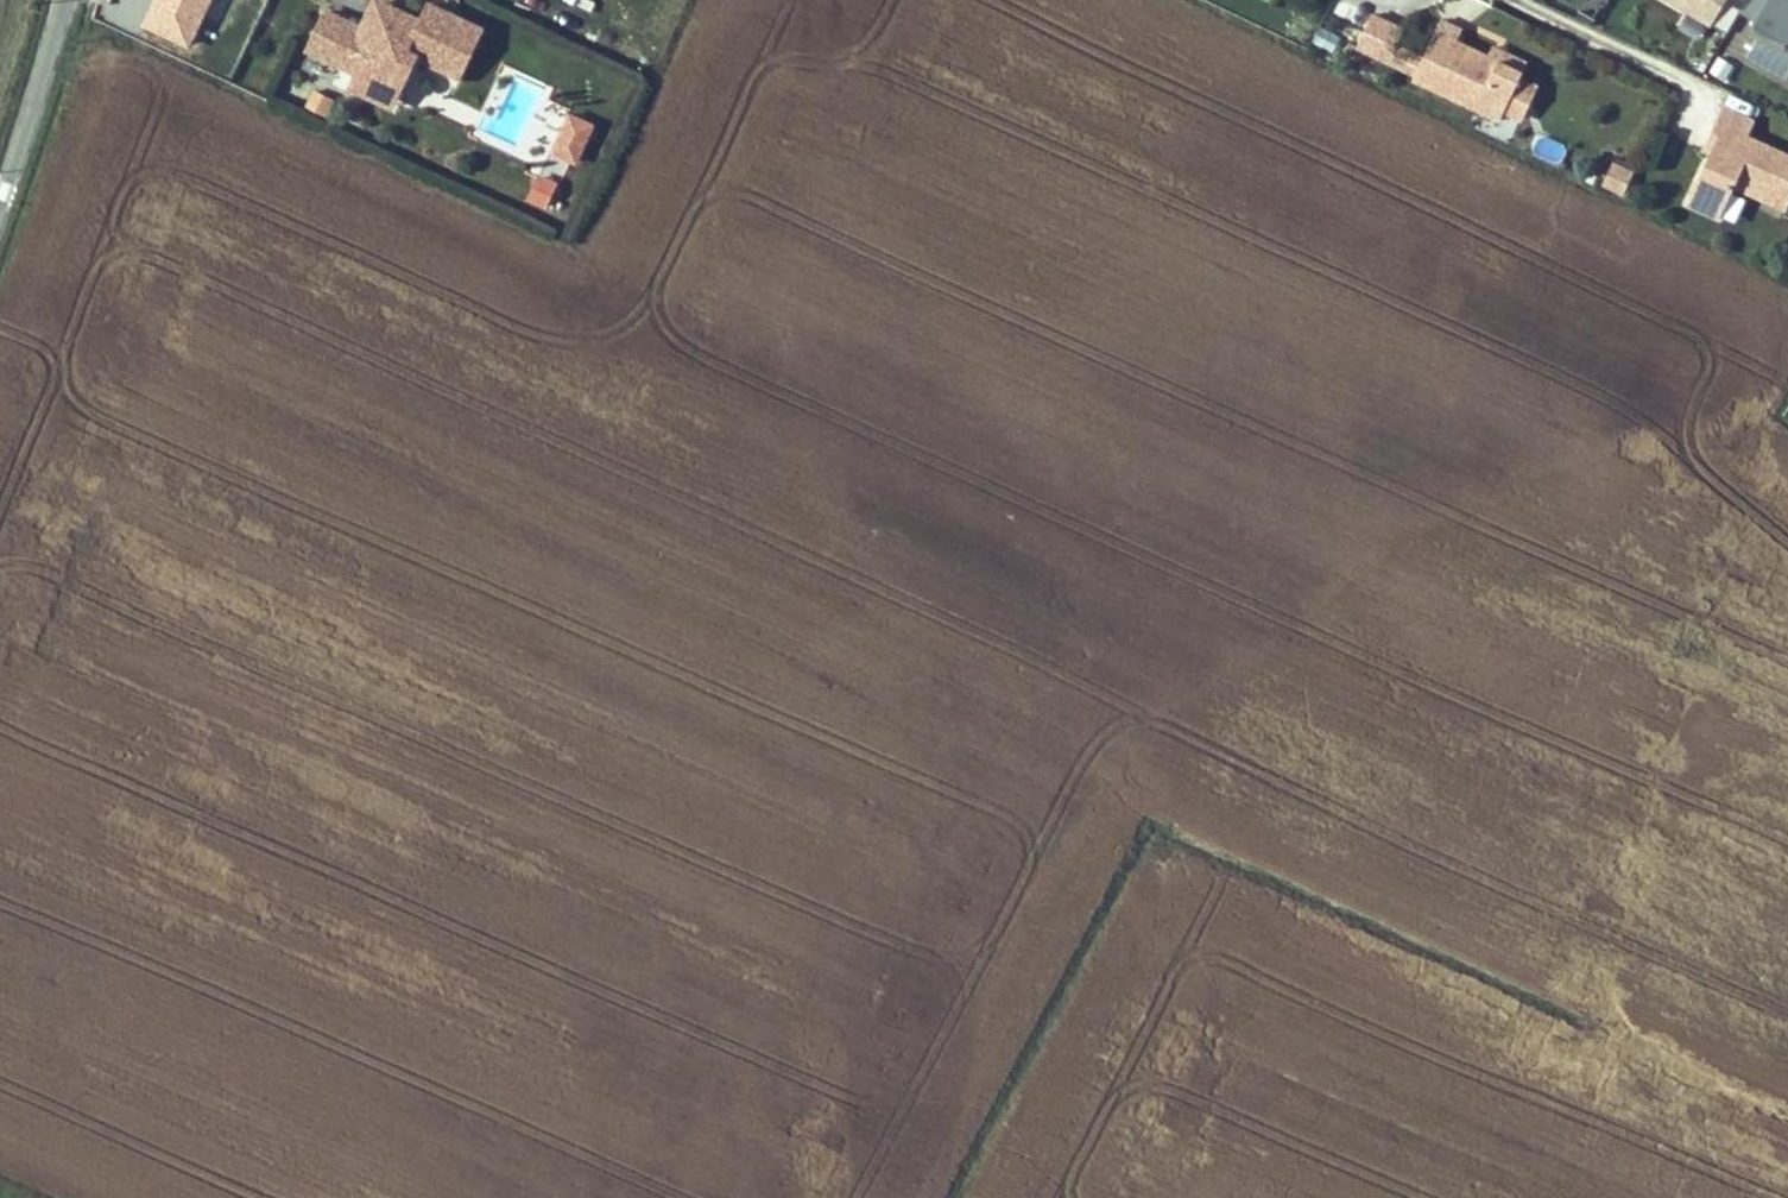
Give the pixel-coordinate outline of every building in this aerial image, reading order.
[(212,0),(152,0),(138,29),(187,53),(212,0)] [(1715,21),(1727,0),(1679,0),(1715,21)] [(1740,9),(1787,38),(1787,0),(1746,0),(1740,9)] [(396,12),(375,2),(362,29),(384,39),(396,12)] [(460,76),(482,29),(429,4),(421,21),(398,10),(396,12),(384,39),(362,29),(326,12),(308,49),(358,73),(351,87),(368,95),(379,73),(402,84),(416,55),(460,76)] [(1404,29),(1372,14),(1357,46),(1389,61),(1396,46),(1404,29)] [(1684,16),(1676,31),(1696,42),(1704,27),(1684,16)] [(1521,71),(1490,56),(1457,40),(1462,29),(1441,20),(1423,59),(1416,74),(1414,79),(1500,120),(1505,110),(1521,118),(1536,86),(1520,78),(1523,71),(1521,71)] [(1423,59),(1396,46),(1389,61),(1416,74),(1423,59)] [(1521,71),(1526,62),(1494,47),(1490,56),(1521,71)] [(392,106),(402,84),(379,73),(368,95),(392,106)] [(325,118),(333,100),(313,91),(305,109),(325,118)] [(1747,135),(1753,121),(1724,108),(1717,121),(1747,135)] [(569,115),(553,150),(577,161),(593,126),(569,115)] [(1747,135),(1717,121),(1709,140),(1716,143),(1688,203),(1719,217),(1736,180),(1787,204),(1787,203),(1787,154),(1747,135)] [(1711,153),(1716,143),(1709,140),(1704,150),(1711,153)] [(1624,193),(1634,173),(1613,163),(1603,183),(1624,193)] [(547,206),(557,185),(540,177),(530,199),(547,206)] [(1787,204),(1736,180),(1734,185),(1785,209),(1787,204)]
